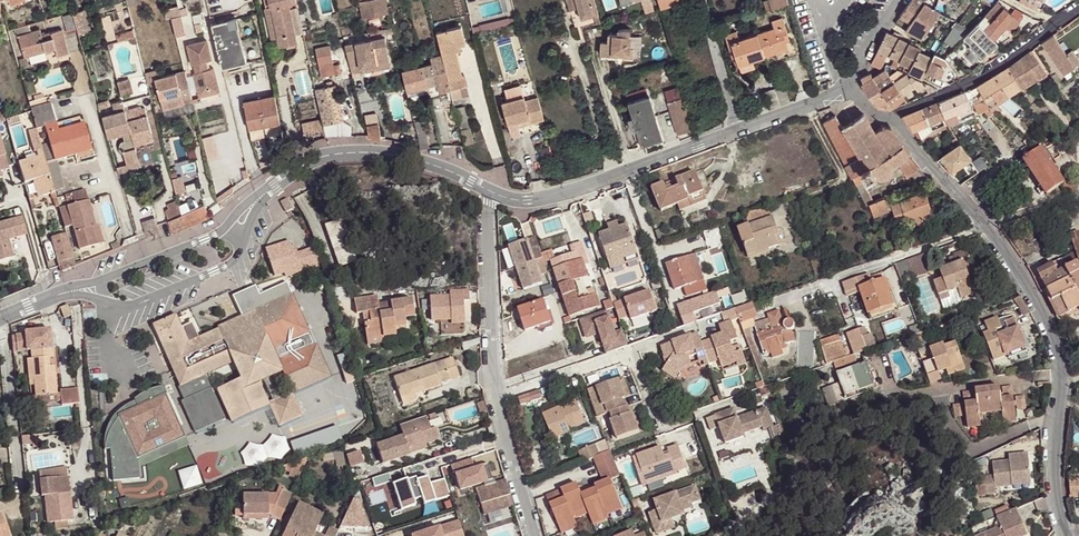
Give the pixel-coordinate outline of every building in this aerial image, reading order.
[(303,32),(296,0),(268,0),(270,7),(265,8),(272,39),(278,37),(280,46),(286,45),(295,43),(297,42),(295,34),(303,32)] [(362,19),(388,13),(386,0),(371,0),(359,3),(362,19)] [(594,0),(568,0),(570,10),(579,7),(581,18),(594,15),(598,14),(594,0)] [(660,9),(682,2),(682,0),(658,0),(660,9)] [(789,3),(788,0),(769,0),(771,9),(789,3)] [(911,23),(924,4),(925,2),(923,0),(912,0),(900,16),(907,21),(911,23)] [(997,1),(991,8),(986,13),(977,24),(994,41),(1002,32),(1000,30),(1005,26),(1007,27),(1014,27),(1020,21),(997,1)] [(940,13),(924,4),(911,23),(905,31),(921,41),(940,13)] [(164,12),(166,20),(172,19),(181,16),(179,8),(164,12)] [(85,10),(73,13),(77,28),(79,34),(91,31),(85,10)] [(77,28),(73,13),(63,16),(67,31),(77,28)] [(200,14),(192,16),(197,34),(203,32),(200,22),(202,22),(200,14)] [(181,16),(172,19),(173,26),(183,23),(181,16)] [(236,18),(211,24),(215,39),(222,68),(225,79),(231,77),(229,67),(247,62),(236,18)] [(774,29),(757,34),(764,57),(788,49),(785,41),(784,36),(787,35),(782,18),(772,21),(774,29)] [(901,28),(905,31),(911,23),(907,21),(901,28)] [(982,58),(997,44),(994,41),(977,24),(971,30),(967,34),(963,38),(970,44),(969,45),(982,58)] [(29,25),(15,29),(18,37),(19,37),(25,55),(46,49),(46,51),(56,48),(59,57),(70,53),(62,29),(42,35),(41,30),(32,32),(29,25)] [(456,42),(464,40),(461,26),(453,28),(456,42)] [(951,30),(963,38),(967,34),(955,26),(951,30)] [(394,33),(393,28),(370,32),(371,37),(394,33)] [(453,28),(436,32),(442,55),(451,90),(451,91),(456,90),(466,87),(467,87),(465,76),(462,76),(456,52),(453,43),(456,42),(453,28)] [(630,48),(631,29),(625,28),(618,30),(618,35),(609,34),(608,43),(601,43),(601,55),(619,55),(619,54),(623,54),(623,58),(633,58),(633,49),(630,48)] [(753,61),(764,57),(757,34),(739,40),(737,31),(725,36),(730,53),(734,52),(736,57),(738,65),(753,61)] [(877,51),(890,57),(899,39),(886,33),(877,51)] [(1065,54),(1052,35),(1044,41),(1047,46),(1045,47),(1064,74),(1074,66),(1065,54)] [(372,65),(389,62),(384,38),(366,41),(372,65)] [(891,66),(896,69),(899,63),(909,44),(899,39),(890,57),(894,59),(891,66)] [(453,43),(456,52),(459,52),(460,51),(459,46),(465,45),(464,40),(456,42),(453,43)] [(207,41),(187,46),(192,65),(194,65),(196,73),(194,73),(199,93),(218,88),(214,69),(208,70),(206,62),(212,60),(207,41)] [(366,41),(345,45),(352,73),(361,72),(360,67),(372,65),(366,41)] [(902,70),(908,73),(919,52),(920,49),(914,46),(909,44),(899,63),(904,65),(902,70)] [(1078,63),(1078,59),(1072,49),(1065,54),(1074,66),(1078,63)] [(1047,74),(1031,50),(1009,67),(1022,88),(1047,74)] [(888,60),(890,57),(877,51),(871,64),(881,69),(886,59),(888,60)] [(919,52),(908,73),(923,80),(926,73),(940,81),(944,73),(944,72),(945,71),(945,70),(945,69),(945,68),(944,68),(944,67),(944,66),(943,66),(942,65),(946,59),(933,52),(930,58),(919,52)] [(451,90),(442,55),(431,58),(432,64),(423,67),(429,92),(438,90),(439,93),(448,91),(451,90)] [(333,63),(335,71),(350,68),(348,59),(333,63)] [(755,68),(753,61),(738,65),(741,72),(755,68)] [(335,71),(333,63),(319,65),(321,76),(335,73),(335,71)] [(1074,66),(1064,74),(1067,79),(1078,71),(1074,66)] [(408,97),(429,92),(423,67),(403,71),(406,84),(408,97)] [(1022,88),(1009,67),(977,85),(983,97),(979,99),(982,102),(989,108),(1009,96),(1022,88)] [(884,70),(872,78),(880,89),(882,91),(894,82),(889,76),(884,70)] [(894,82),(906,74),(897,70),(889,76),(894,82)] [(192,103),(185,71),(155,78),(163,110),(192,103)] [(869,96),(880,89),(872,78),(869,74),(861,78),(863,83),(861,85),(869,96)] [(906,74),(894,82),(903,95),(915,87),(918,90),(924,86),(926,84),(910,75),(909,77),(906,74)] [(1047,74),(1022,88),(1023,91),(1048,76),(1047,74)] [(130,78),(118,82),(122,96),(134,93),(130,78)] [(903,95),(894,82),(882,91),(888,101),(891,106),(904,97),(903,95)] [(934,88),(926,84),(924,86),(929,92),(934,88)] [(336,85),(315,90),(323,126),(336,123),(331,100),(339,98),(336,85)] [(508,101),(524,97),(521,85),(505,90),(508,101)] [(774,89),(780,106),(790,103),(784,86),(774,89)] [(466,87),(456,90),(458,98),(468,95),(466,87)] [(665,91),(668,102),(684,97),(681,87),(665,91)] [(218,88),(199,93),(200,97),(219,92),(218,88)] [(770,109),(780,106),(774,89),(764,92),(770,109)] [(882,91),(880,89),(869,96),(877,107),(881,105),(888,101),(882,91)] [(971,107),(965,91),(938,102),(945,117),(948,126),(959,121),(955,113),(971,107)] [(274,95),(243,102),(249,129),(251,138),(264,136),(261,126),(280,123),(274,95)] [(641,146),(663,140),(660,129),(656,130),(649,108),(653,107),(649,96),(628,103),(632,118),(636,130),(641,146)] [(544,120),(538,98),(525,101),(524,97),(508,101),(502,103),(507,124),(521,121),(528,119),(530,123),(544,120)] [(677,135),(693,130),(684,97),(668,102),(677,135)] [(331,100),(336,123),(344,121),(339,98),(331,100)] [(98,102),(100,109),(110,106),(108,100),(98,102)] [(139,161),(135,145),(125,110),(123,100),(113,103),(115,113),(102,117),(108,137),(123,133),(125,141),(122,141),(121,143),(119,145),(119,148),(119,150),(121,152),(123,152),(127,165),(139,161)] [(888,108),(891,106),(888,101),(881,105),(877,107),(880,111),(883,111),(888,108)] [(945,117),(938,102),(901,117),(911,131),(917,129),(921,139),(946,129),(941,119),(945,117)] [(977,114),(983,111),(989,118),(996,113),(989,108),(982,102),(973,105),(977,114)] [(46,162),(55,160),(75,154),(74,147),(90,142),(85,124),(59,131),(51,104),(31,110),(32,111),(37,129),(45,127),(50,144),(42,146),(46,162)] [(140,106),(125,110),(135,145),(147,142),(143,128),(150,127),(144,108),(141,109),(140,106)] [(660,129),(653,107),(649,108),(656,130),(660,129)] [(865,182),(874,176),(878,178),(880,179),(883,179),(886,178),(888,177),(891,175),(892,173),(893,170),(893,167),(898,165),(907,178),(920,168),(891,129),(883,127),(875,132),(864,115),(843,127),(835,114),(822,121),(852,178),(858,174),(861,173),(865,182)] [(18,116),(7,120),(8,126),(20,122),(18,116)] [(365,120),(367,129),(378,128),(376,118),(365,120)] [(632,132),(636,130),(632,118),(627,119),(632,132)] [(414,121),(420,149),(429,147),(423,119),(414,121)] [(336,123),(323,126),(326,138),(351,137),(351,124),(344,121),(336,123)] [(143,128),(147,142),(153,140),(150,127),(143,128)] [(367,129),(369,137),(381,140),(378,128),(367,129)] [(43,195),(51,193),(55,192),(54,191),(46,162),(42,146),(37,129),(30,131),(32,138),(30,138),(34,152),(36,151),(38,157),(19,162),(25,183),(34,180),(33,176),(36,175),(40,189),(41,188),(43,195)] [(1044,146),(1054,139),(1045,130),(1032,141),(1039,149),(1044,146)] [(215,134),(203,137),(207,159),(219,157),(215,134)] [(92,149),(90,142),(74,147),(75,154),(92,149)] [(946,147),(949,151),(957,146),(954,142),(946,147)] [(956,165),(968,157),(960,144),(957,146),(949,151),(948,152),(956,165)] [(1020,150),(1025,158),(1037,150),(1030,144),(1020,150)] [(1046,195),(1065,182),(1064,182),(1058,171),(1052,163),(1054,161),(1044,146),(1039,149),(1037,150),(1025,158),(1023,160),(1034,176),(1041,187),(1044,193),(1046,195)] [(551,157),(548,147),(539,150),(542,160),(551,157)] [(172,177),(175,192),(187,190),(184,174),(200,171),(198,159),(176,163),(178,176),(172,177)] [(46,162),(54,191),(63,188),(55,160),(46,162)] [(141,167),(139,161),(127,165),(117,167),(117,169),(118,173),(141,167)] [(664,184),(652,189),(661,211),(677,205),(689,200),(691,206),(706,201),(700,186),(708,183),(703,169),(676,180),(679,188),(667,192),(664,184)] [(1058,171),(1064,182),(1067,180),(1060,170),(1058,171)] [(858,174),(852,178),(856,185),(867,205),(869,204),(874,203),(858,174)] [(33,176),(34,180),(39,197),(43,195),(41,188),(40,189),(36,175),(33,176)] [(73,193),(76,204),(88,200),(85,189),(73,193)] [(939,217),(936,207),(931,209),(924,191),(891,204),(898,223),(915,217),(918,225),(939,217)] [(287,199),(281,202),(286,211),(292,208),(287,199)] [(874,203),(869,204),(873,217),(889,211),(884,199),(874,203)] [(59,208),(65,228),(73,225),(80,249),(98,244),(93,227),(96,226),(88,200),(76,204),(59,208)] [(689,200),(677,205),(679,211),(691,206),(689,200)] [(173,234),(187,228),(181,215),(177,201),(167,206),(169,210),(165,212),(168,222),(171,228),(173,234)] [(771,218),(766,204),(747,210),(743,212),(748,225),(738,229),(747,257),(777,246),(774,237),(779,236),(772,217),(771,218)] [(181,215),(187,228),(210,218),(203,205),(181,215)] [(28,234),(23,216),(0,223),(0,258),(10,255),(5,240),(8,239),(28,234)] [(149,236),(159,232),(155,218),(142,221),(145,234),(146,235),(146,236),(147,236),(149,236)] [(610,233),(618,230),(616,223),(607,226),(610,233)] [(93,227),(98,244),(104,242),(99,226),(96,226),(93,227)] [(637,253),(628,226),(618,230),(610,233),(599,237),(608,262),(637,253)] [(1078,295),(1078,233),(1078,231),(1070,233),(1075,251),(1078,261),(1065,268),(1057,273),(1052,263),(1049,265),(1044,268),(1037,271),(1046,290),(1070,278),(1078,295)] [(62,271),(76,266),(67,233),(51,238),(59,266),(60,266),(62,271)] [(543,259),(540,250),(532,253),(528,240),(509,246),(517,268),(543,259)] [(285,276),(322,264),(316,246),(297,252),(295,245),(291,247),(289,241),(265,249),(274,276),(284,273),(285,276)] [(113,251),(120,248),(118,242),(110,245),(113,251)] [(1078,261),(1075,251),(1061,259),(1065,268),(1078,261)] [(549,261),(569,317),(600,305),(596,294),(577,301),(571,282),(588,276),(583,259),(580,260),(577,252),(549,261)] [(951,265),(939,270),(943,279),(934,282),(941,301),(959,294),(961,299),(981,292),(977,280),(971,282),(967,272),(963,261),(967,260),(964,252),(948,258),(951,265)] [(640,260),(637,253),(608,262),(610,270),(640,260)] [(695,254),(666,264),(674,290),(683,287),(688,300),(708,293),(706,289),(713,287),(710,279),(704,281),(695,254)] [(909,260),(915,278),(930,272),(923,254),(909,260)] [(587,258),(583,259),(588,276),(592,274),(587,258)] [(546,268),(543,259),(517,268),(524,290),(543,283),(538,270),(546,268)] [(894,265),(901,283),(915,278),(909,260),(894,265)] [(858,288),(884,279),(881,273),(871,277),(870,274),(844,283),(849,296),(860,292),(858,288)] [(1070,278),(1046,290),(1060,317),(1078,308),(1078,310),(1078,295),(1070,278)] [(884,279),(858,288),(860,292),(868,315),(893,306),(884,279)] [(273,284),(236,299),(243,317),(280,300),(273,284)] [(617,321),(657,311),(651,290),(604,302),(606,310),(614,308),(617,321)] [(430,298),(432,320),(440,320),(451,319),(451,323),(464,322),(463,307),(457,307),(457,301),(463,301),(468,300),(468,291),(449,292),(449,296),(443,297),(442,293),(431,293),(432,298),(430,298)] [(959,294),(941,301),(944,310),(963,302),(961,299),(959,294)] [(170,365),(175,376),(180,387),(178,388),(184,401),(181,402),(195,434),(225,420),(204,376),(233,363),(241,379),(217,390),(232,422),(269,405),(279,427),(302,416),(292,395),(331,377),(316,346),(315,346),(291,295),(280,300),(268,305),(270,311),(244,323),(242,319),(218,330),(188,344),(175,316),(152,327),(166,356),(160,359),(164,367),(170,365)] [(354,299),(356,314),(362,313),(369,312),(370,323),(364,324),(367,340),(384,337),(383,332),(395,330),(395,328),(406,326),(405,317),(404,313),(413,312),(411,298),(378,304),(377,296),(354,299)] [(1020,297),(1013,300),(1024,316),(1030,312),(1020,297)] [(525,331),(551,322),(543,300),(517,309),(525,331)] [(757,317),(752,302),(740,307),(745,321),(752,319),(757,317)] [(64,318),(71,315),(67,305),(60,307),(64,318)] [(236,320),(217,329),(218,330),(242,319),(244,323),(270,311),(268,305),(243,317),(236,320)] [(893,306),(868,315),(870,320),(895,311),(893,306)] [(740,307),(734,309),(738,319),(739,323),(745,321),(740,307)] [(709,340),(701,342),(708,363),(718,360),(721,367),(736,362),(737,366),(746,363),(741,350),(734,353),(732,347),(730,342),(737,339),(731,322),(738,319),(734,309),(733,308),(721,313),(725,323),(719,326),(722,333),(711,337),(711,339),(712,341),(710,342),(709,340)] [(1060,317),(1062,321),(1078,312),(1078,310),(1078,308),(1060,317)] [(579,320),(586,338),(600,333),(603,332),(604,337),(601,338),(607,354),(627,346),(622,330),(614,333),(606,310),(579,320)] [(784,323),(784,324),(779,310),(768,314),(769,318),(755,323),(758,334),(757,334),(764,354),(770,352),(772,358),(789,352),(786,345),(794,342),(791,331),(791,330),(792,329),(793,328),(793,327),(794,326),(793,325),(793,323),(792,322),(791,322),(790,321),(788,321),(787,321),(786,322),(785,322),(784,323)] [(997,317),(984,322),(988,332),(983,334),(994,360),(1007,355),(1026,348),(1014,318),(1000,324),(997,317)] [(953,322),(940,327),(942,331),(943,333),(956,329),(953,322)] [(940,327),(929,331),(930,335),(942,331),(940,327)] [(641,334),(643,341),(660,335),(658,328),(641,334)] [(864,328),(859,330),(866,351),(876,347),(871,334),(867,335),(864,328)] [(29,350),(52,348),(50,329),(25,332),(25,334),(15,335),(15,336),(17,351),(29,350)] [(854,355),(866,351),(859,330),(847,334),(854,355)] [(920,332),(912,335),(919,353),(929,349),(933,360),(923,363),(930,383),(941,379),(939,373),(946,370),(963,364),(955,342),(944,346),(943,344),(942,344),(931,348),(930,348),(924,331),(920,332)] [(708,364),(708,363),(701,342),(698,334),(661,347),(664,357),(665,356),(667,362),(665,365),(662,371),(674,378),(681,367),(691,364),(689,357),(696,355),(701,367),(708,364)] [(833,362),(850,357),(846,347),(844,347),(841,341),(822,348),(828,364),(833,362)] [(739,344),(732,347),(734,353),(741,350),(739,344)] [(52,348),(29,350),(30,359),(27,359),(29,385),(35,385),(36,396),(56,394),(54,366),(49,366),(48,358),(53,357),(52,348)] [(1027,352),(1026,348),(1007,355),(1008,359),(1027,352)] [(850,357),(833,362),(840,383),(832,386),(838,402),(846,399),(845,395),(873,386),(869,375),(870,374),(866,363),(858,366),(854,355),(850,357)] [(393,377),(401,399),(414,394),(413,390),(422,387),(423,391),(441,385),(440,383),(459,376),(452,357),(393,377)] [(736,362),(721,367),(722,371),(737,366),(736,362)] [(965,370),(963,364),(946,370),(948,375),(965,370)] [(845,395),(846,399),(877,388),(872,374),(870,374),(869,375),(873,386),(845,395)] [(623,378),(618,380),(624,398),(629,396),(623,378)] [(608,413),(610,413),(625,407),(622,399),(624,398),(618,380),(596,388),(602,406),(605,405),(608,413)] [(828,405),(838,402),(832,386),(822,389),(828,405)] [(966,415),(967,428),(981,426),(979,415),(1002,412),(1003,423),(1016,422),(1015,411),(1013,397),(1012,386),(999,388),(999,386),(974,389),(975,390),(963,392),(964,403),(966,415)] [(139,468),(138,460),(185,439),(166,395),(167,395),(164,388),(163,388),(162,388),(161,388),(160,388),(160,389),(159,389),(158,389),(157,389),(156,389),(155,389),(155,390),(154,390),(153,390),(152,390),(152,391),(151,391),(150,391),(149,391),(149,392),(148,392),(147,392),(147,393),(146,393),(145,394),(144,394),(143,395),(142,395),(142,396),(141,396),(140,396),(140,397),(139,397),(138,398),(137,398),(137,399),(136,399),(136,400),(135,400),(135,401),(134,401),(138,408),(118,417),(119,419),(119,420),(118,420),(118,421),(117,421),(117,422),(116,423),(115,424),(115,425),(114,425),(114,426),(113,427),(113,428),(112,428),(112,429),(112,430),(111,430),(111,431),(111,432),(110,432),(110,433),(110,434),(109,434),(109,435),(109,436),(108,437),(108,438),(108,439),(108,440),(107,440),(107,441),(107,442),(107,443),(107,444),(106,444),(106,445),(106,446),(106,447),(106,448),(106,449),(106,450),(105,450),(105,451),(105,452),(111,451),(114,483),(140,480),(139,468)] [(597,417),(608,413),(605,405),(602,406),(596,388),(588,390),(597,417)] [(60,390),(61,406),(79,404),(77,389),(60,390)] [(519,404),(540,398),(538,391),(517,397),(519,404)] [(57,402),(56,394),(36,396),(37,406),(49,405),(49,402),(57,402)] [(416,399),(414,394),(401,399),(402,404),(416,399)] [(1024,396),(1013,397),(1015,411),(1025,410),(1024,396)] [(585,423),(575,400),(542,414),(551,434),(568,427),(569,430),(585,423)] [(955,416),(966,415),(964,403),(953,404),(955,416)] [(610,421),(617,439),(638,431),(632,413),(630,414),(627,407),(625,407),(610,413),(612,420),(610,421)] [(715,415),(725,443),(744,436),(743,433),(762,426),(763,429),(773,426),(766,408),(742,416),(743,419),(738,421),(737,418),(733,409),(715,415)] [(1034,411),(1027,413),(1029,420),(1036,417),(1034,411)] [(426,416),(399,425),(403,435),(376,445),(382,464),(427,448),(426,444),(438,439),(436,433),(432,434),(431,430),(426,416)] [(338,426),(290,438),(294,453),(342,441),(338,426)] [(743,433),(744,436),(745,440),(765,433),(763,429),(762,426),(743,433)] [(568,427),(551,434),(553,439),(570,432),(569,430),(568,427)] [(138,460),(139,468),(188,446),(185,439),(138,460)] [(582,462),(593,458),(599,455),(594,444),(578,451),(582,462)] [(685,468),(677,445),(667,449),(668,452),(669,454),(664,456),(663,453),(660,446),(635,455),(639,464),(641,472),(637,473),(641,485),(667,476),(665,472),(674,469),(675,471),(685,468)] [(291,456),(289,448),(281,451),(285,459),(291,456)] [(464,450),(450,455),(454,465),(468,460),(464,450)] [(345,466),(342,451),(333,452),(336,467),(345,466)] [(588,512),(594,524),(608,518),(607,515),(621,508),(609,480),(620,475),(610,453),(609,451),(599,455),(593,458),(603,482),(594,486),(595,489),(581,495),(588,512)] [(984,476),(986,495),(996,494),(995,488),(1012,486),(1011,480),(1030,478),(1027,453),(1008,455),(1009,461),(992,462),(993,475),(984,476)] [(454,465),(450,455),(443,457),(447,467),(454,465)] [(302,470),(309,456),(281,466),(284,477),(302,470)] [(178,470),(182,488),(201,484),(197,466),(178,470)] [(688,475),(685,468),(675,471),(676,473),(678,478),(688,475)] [(388,484),(394,510),(450,497),(445,478),(429,482),(427,474),(388,484)] [(1070,495),(1078,494),(1078,484),(1078,475),(1068,476),(1070,495)] [(66,520),(72,520),(68,476),(40,479),(42,496),(46,495),(49,522),(55,522),(66,520)] [(513,505),(505,479),(476,489),(484,515),(513,505)] [(546,496),(559,525),(574,519),(588,512),(581,495),(576,483),(546,496)] [(234,509),(234,516),(243,515),(243,512),(268,512),(268,510),(274,510),(271,516),(280,520),(292,494),(282,489),(283,487),(279,486),(276,494),(242,494),(243,509),(234,509)] [(649,513),(657,534),(665,531),(662,522),(670,519),(672,519),(671,515),(682,511),(692,507),(691,503),(700,500),(695,486),(654,502),(657,510),(649,513)] [(358,500),(353,499),(340,527),(367,527),(358,500)] [(630,501),(634,508),(639,506),(636,499),(630,501)] [(314,532),(323,514),(298,502),(285,529),(297,535),(323,535),(314,532)] [(1016,509),(997,517),(1001,527),(979,535),(1026,535),(1027,535),(1016,509)] [(2,514),(0,515),(0,535),(10,535),(2,514)] [(404,534),(405,535),(464,535),(459,519),(404,534)] [(559,525),(562,533),(577,526),(574,519),(559,525)] [(673,528),(670,519),(662,522),(665,531),(673,528)] [(338,531),(329,527),(325,535),(335,535),(338,531)]
